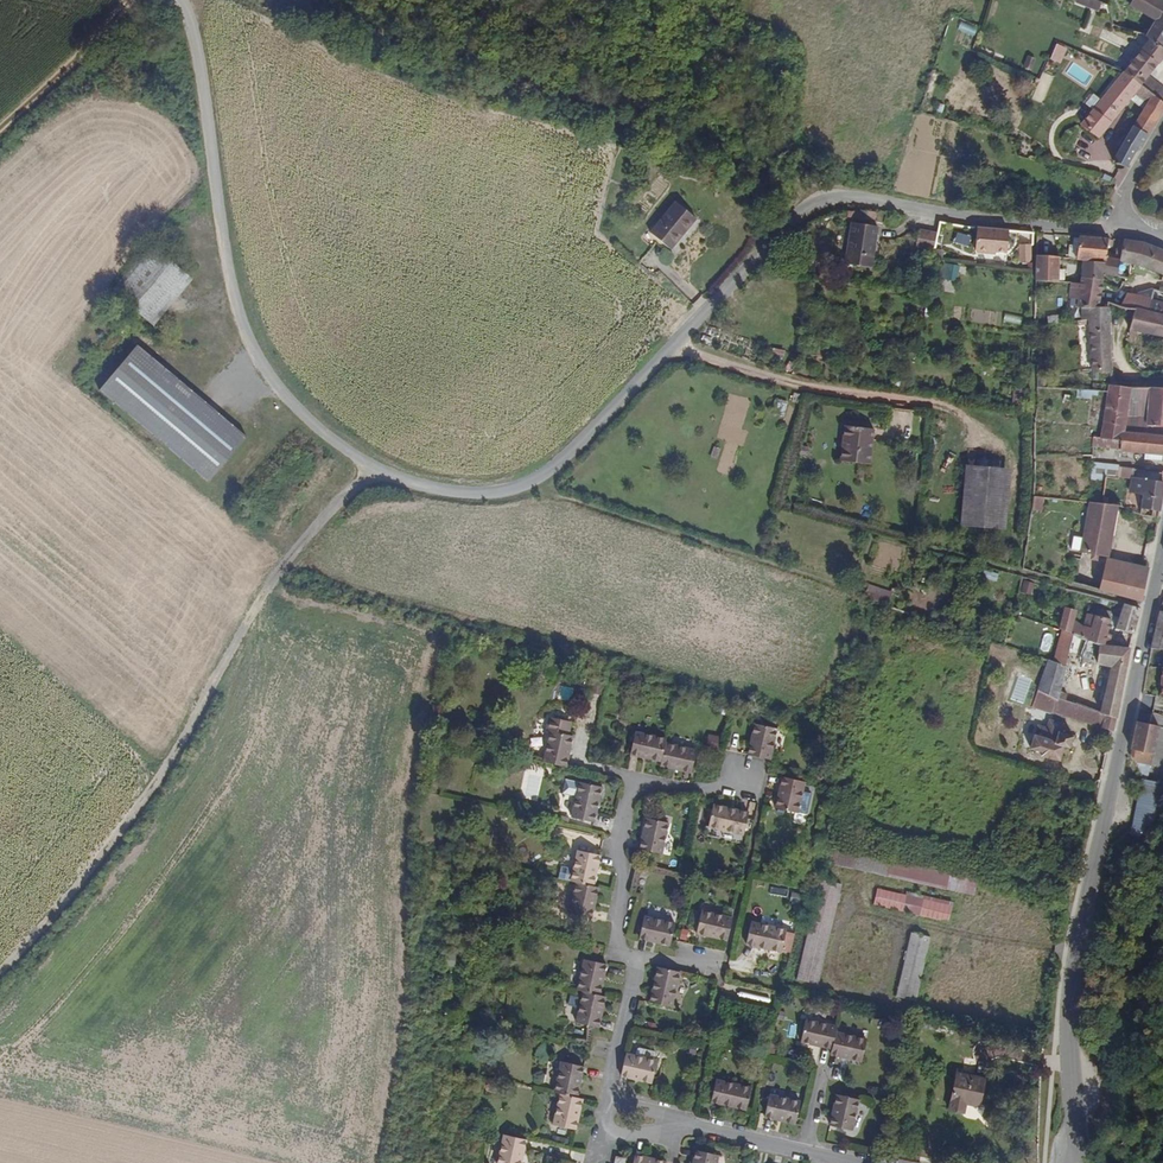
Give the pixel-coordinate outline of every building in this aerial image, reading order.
[(1161,17),(1147,34),(1161,48),(1162,46),(1162,0),(1139,0),(1161,17)] [(1137,81),(1156,56),(1142,45),(1122,69),(1137,81)] [(1131,88),(1137,81),(1122,69),(1120,67),(1079,120),(1095,132),(1131,88)] [(1152,93),(1137,81),(1131,88),(1147,101),(1152,93)] [(1156,87),(1152,93),(1162,102),(1162,92),(1156,87)] [(1152,93),(1147,101),(1159,111),(1162,106),(1162,102),(1152,93)] [(1140,141),(1159,111),(1147,101),(1110,156),(1124,165),(1138,141),(1140,141)] [(1114,181),(1117,176),(1104,172),(1102,177),(1114,181)] [(678,235),(692,217),(671,200),(645,233),(665,248),(677,234),(678,235)] [(848,210),(847,220),(862,221),(862,211),(848,210)] [(873,272),(878,231),(851,227),(845,268),(873,272)] [(1005,254),(1007,231),(977,229),(974,251),(976,251),(976,254),(995,256),(995,253),(1005,254)] [(938,252),(940,235),(922,233),(919,249),(938,252)] [(1080,259),(1081,236),(1075,236),(1074,245),(1071,245),(1071,259),(1080,259)] [(1108,254),(1108,239),(1081,236),(1080,259),(1082,259),(1107,261),(1108,254)] [(1150,246),(1124,242),(1121,255),(1120,262),(1129,263),(1138,264),(1162,276),(1162,253),(1150,246)] [(1030,265),(1031,247),(1020,246),(1019,264),(1030,265)] [(147,325),(186,279),(152,251),(114,298),(147,325)] [(1059,286),(1060,259),(1037,259),(1036,285),(1059,286)] [(1118,277),(1120,262),(1107,261),(1082,259),(1081,287),(1100,288),(1101,277),(1118,277)] [(1099,315),(1100,288),(1081,287),(1069,287),(1069,295),(1073,295),(1072,305),(1079,305),(1078,314),(1087,315),(1099,315)] [(1141,314),(1147,298),(1150,290),(1128,293),(1126,298),(1123,310),(1131,312),(1141,314)] [(1123,310),(1126,298),(1117,295),(1113,308),(1123,310)] [(1147,298),(1141,314),(1162,318),(1162,302),(1147,298)] [(1130,332),(1131,312),(1123,310),(1113,308),(1107,307),(1107,316),(1107,328),(1130,332)] [(1141,314),(1131,312),(1130,332),(1152,335),(1150,347),(1162,349),(1162,318),(1141,314)] [(1087,315),(1091,375),(1109,375),(1107,328),(1107,316),(1099,315),(1087,315)] [(250,443),(140,351),(101,397),(212,489),(250,443)] [(1118,389),(1118,383),(1113,383),(1114,376),(1109,375),(1108,389),(1118,389)] [(1123,433),(1131,389),(1118,389),(1108,389),(1107,394),(1097,393),(1096,405),(1104,406),(1098,440),(1122,441),(1123,433)] [(1146,427),(1151,389),(1131,389),(1123,433),(1144,434),(1146,427)] [(1151,389),(1146,427),(1162,428),(1162,389),(1151,389)] [(777,398),(772,411),(782,415),(787,403),(777,398)] [(866,465),(873,428),(850,424),(843,461),(866,465)] [(1146,427),(1144,434),(1162,435),(1162,428),(1146,427)] [(1144,434),(1123,433),(1122,441),(1121,452),(1121,453),(1145,455),(1145,461),(1162,462),(1162,464),(1162,435),(1144,434)] [(1121,452),(1122,441),(1098,440),(1092,440),(1092,451),(1121,452)] [(732,473),(738,447),(730,445),(724,471),(732,473)] [(1119,479),(1120,468),(1092,467),(1092,484),(1102,484),(1103,479),(1119,479)] [(1008,534),(1012,471),(964,468),(960,531),(1008,534)] [(1131,481),(1132,470),(1132,469),(1120,468),(1119,479),(1131,481)] [(1162,489),(1162,471),(1132,470),(1131,481),(1129,491),(1143,493),(1142,507),(1160,509),(1162,489)] [(1042,511),(1044,497),(1033,496),(1032,509),(1042,511)] [(1106,575),(1119,509),(1098,506),(1086,572),(1106,575)] [(984,570),(983,578),(997,580),(999,572),(984,570)] [(1141,603),(1145,584),(1106,575),(1102,593),(1141,603)] [(1025,578),(1020,590),(1030,595),(1035,583),(1025,578)] [(1134,631),(1138,610),(1120,606),(1116,627),(1134,631)] [(1160,607),(1151,645),(1162,646),(1162,608),(1160,607)] [(1104,646),(1108,625),(1085,619),(1083,629),(1072,624),(1073,617),(1062,614),(1058,632),(1062,633),(1072,636),(1104,646)] [(1067,658),(1072,636),(1062,633),(1052,666),(1064,670),(1067,658)] [(1131,645),(1132,638),(1115,634),(1114,641),(1131,645)] [(1116,719),(1129,653),(1104,646),(1072,636),(1067,658),(1078,660),(1110,668),(1100,714),(1116,719)] [(1070,698),(1078,660),(1067,658),(1064,670),(1059,695),(1070,698)] [(1059,695),(1064,670),(1052,666),(1046,664),(1040,695),(1058,701),(1059,695)] [(1027,684),(1029,675),(1012,670),(1010,679),(1027,684)] [(1157,672),(1154,703),(1162,704),(1162,673),(1157,672)] [(564,682),(557,693),(566,699),(573,688),(564,682)] [(1069,704),(1070,698),(1059,695),(1058,701),(1069,704)] [(1074,714),(1076,706),(1069,704),(1058,701),(1055,710),(1074,714)] [(1114,732),(1116,719),(1100,714),(1076,706),(1074,714),(1072,721),(1114,732)] [(769,759),(778,728),(755,722),(747,752),(769,759)] [(1150,751),(1154,728),(1132,723),(1128,747),(1150,751)] [(1069,749),(1073,736),(1059,733),(1060,729),(1046,725),(1045,729),(1042,729),(1040,735),(1032,733),(1028,748),(1035,750),(1033,756),(1060,762),(1063,748),(1069,749)] [(564,764),(572,735),(548,729),(541,758),(564,764)] [(660,761),(664,742),(665,739),(633,730),(627,752),(660,761)] [(708,745),(719,748),(723,737),(711,734),(708,745)] [(689,774),(695,750),(664,742),(660,761),(658,766),(689,774)] [(628,769),(635,770),(638,756),(631,754),(628,769)] [(590,821),(599,783),(567,776),(564,777),(560,794),(573,797),(568,816),(590,821)] [(804,817),(812,784),(788,779),(781,812),(804,817)] [(1132,820),(1130,823),(1128,836),(1145,840),(1156,786),(1138,782),(1137,792),(1134,811),(1132,820)] [(1045,805),(1049,792),(1028,787),(1024,799),(1045,805)] [(751,837),(756,814),(720,805),(719,807),(712,805),(707,825),(715,826),(714,828),(751,837)] [(658,852),(666,822),(642,816),(635,846),(658,852)] [(591,883),(598,853),(576,848),(572,867),(569,878),(575,879),(591,883)] [(950,891),(954,875),(891,861),(887,876),(950,891)] [(569,878),(572,867),(559,863),(556,875),(569,878)] [(589,916),(597,885),(591,883),(575,879),(567,910),(589,916)] [(815,986),(838,887),(816,882),(793,981),(815,986)] [(785,896),(787,890),(771,887),(770,893),(785,896)] [(950,920),(953,901),(877,887),(873,906),(950,920)] [(727,940),(732,919),(699,911),(694,932),(727,940)] [(669,945),(675,923),(642,914),(636,936),(669,945)] [(779,953),(785,931),(748,922),(743,945),(779,953)] [(931,937),(911,932),(897,996),(916,1000),(931,937)] [(595,996),(602,965),(580,959),(572,990),(577,992),(595,996)] [(669,1006),(677,972),(655,967),(647,1001),(669,1006)] [(593,1028),(601,997),(595,996),(577,992),(569,1022),(593,1028)] [(830,1049),(834,1033),(835,1027),(803,1019),(798,1042),(830,1049)] [(859,1062),(864,1040),(834,1033),(830,1049),(829,1055),(859,1062)] [(650,1082),(656,1059),(655,1057),(653,1056),(655,1047),(636,1042),(634,1052),(625,1050),(620,1074),(650,1082)] [(572,1098),(580,1065),(558,1060),(550,1093),(555,1094),(572,1098)] [(979,1110),(985,1082),(955,1075),(947,1111),(962,1115),(964,1107),(979,1110)] [(743,1109),(748,1087),(712,1079),(707,1101),(743,1109)] [(793,1121),(799,1099),(766,1092),(761,1114),(793,1121)] [(571,1129),(578,1099),(572,1098),(555,1094),(549,1124),(571,1129)] [(852,1130),(858,1099),(834,1094),(828,1124),(852,1130)] [(525,1138),(503,1133),(496,1162),(499,1162),(519,1162),(525,1138)] [(723,1154),(698,1149),(695,1162),(721,1162),(723,1154)] [(629,1158),(616,1155),(614,1162),(627,1162),(629,1158)]
